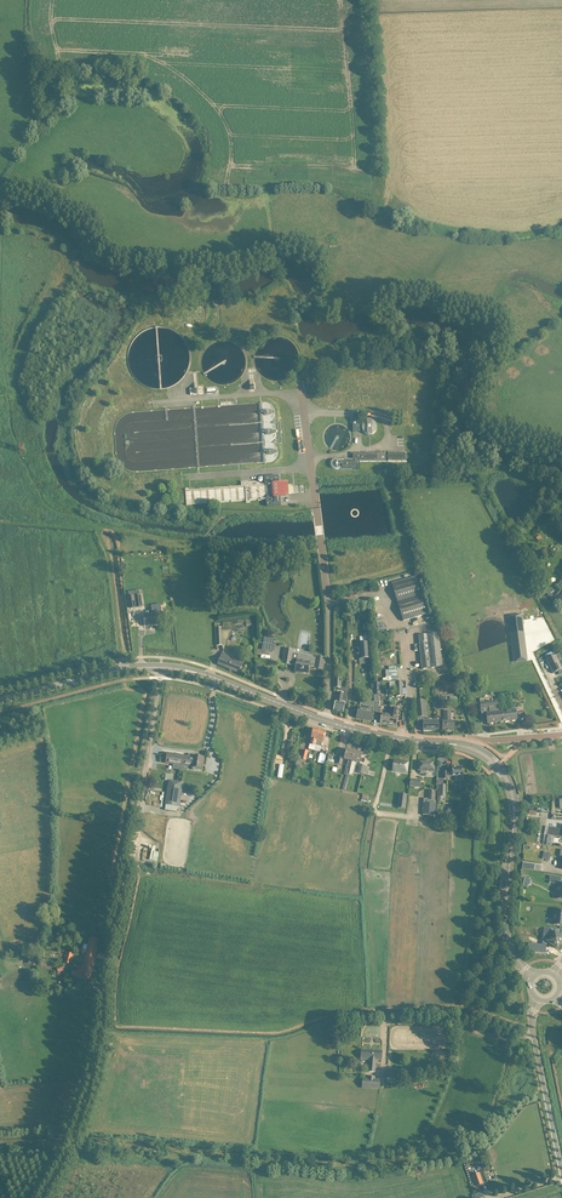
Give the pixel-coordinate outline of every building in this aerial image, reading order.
[(375,420),(365,420),(364,434),(375,434),(375,420)] [(405,462),(405,453),(388,453),(377,453),(359,453),(353,453),(353,459),(336,459),(334,460),(332,461),(331,462),(331,464),(331,466),(332,468),(334,469),(336,469),(342,469),(357,469),(359,469),(360,461),(377,461),(388,462),(405,462)] [(186,489),(185,489),(186,506),(187,505),(201,504),(202,504),(216,503),(217,503),(231,502),(246,500),(246,503),(250,502),(250,500),(258,500),(266,500),(267,506),(281,505),(280,498),(288,497),(288,494),(289,493),(294,493),(293,486),(288,486),(288,483),(279,483),(279,476),(265,477),(265,484),(251,485),(251,484),(250,484),(250,485),(248,485),(248,481),(241,482),(241,486),(230,487),(230,486),(230,487),(215,488),(215,487),(215,488),(201,489),(201,488),(200,488),(200,489),(186,490),(186,489)] [(536,521),(546,511),(544,509),(534,519),(536,521)] [(551,553),(546,547),(543,550),(540,552),(546,558),(551,553)] [(418,577),(393,583),(403,621),(428,614),(418,577)] [(130,608),(142,607),(141,595),(129,597),(130,608)] [(153,615),(143,616),(145,626),(151,625),(150,624),(159,623),(158,612),(161,612),(160,605),(155,606),(156,611),(153,612),(153,615)] [(522,619),(521,615),(509,616),(509,617),(510,621),(514,657),(515,662),(527,661),(526,656),(522,619)] [(225,630),(222,630),(222,627),(217,628),(217,631),(217,634),(217,645),(222,645),(224,652),(231,634),(232,631),(231,630),(230,631),(228,631),(228,630),(225,631),(225,630)] [(419,635),(418,635),(422,669),(442,667),(442,661),(439,633),(435,633),(431,634),(430,634),(419,635)] [(358,643),(360,659),(370,658),(369,642),(358,643)] [(294,650),(291,649),(285,648),(282,663),(285,664),(291,665),(291,664),(296,665),(295,669),(302,670),(302,672),(308,673),(309,669),(310,663),(312,664),(314,656),(306,655),(305,662),(304,661),(297,660),(298,654),(293,653),(294,650)] [(239,654),(238,658),(223,652),(220,658),(218,664),(239,673),(242,667),(244,661),(245,657),(239,654)] [(546,659),(553,674),(561,670),(561,664),(560,660),(561,660),(559,653),(550,658),(546,659)] [(323,671),(325,657),(316,656),(314,669),(323,671)] [(396,666),(388,666),(388,670),(385,670),(385,681),(397,680),(396,666)] [(343,712),(345,704),(348,704),(348,693),(343,692),(343,693),(339,693),(337,702),(335,701),(333,710),(343,712)] [(486,713),(487,718),(488,724),(496,723),(494,712),(494,708),(493,708),(492,707),(493,707),(492,701),(484,702),(484,698),(480,699),(481,708),(486,708),(487,713),(486,713)] [(421,700),(416,700),(418,717),(423,717),(426,716),(426,712),(424,700),(423,700),(421,700)] [(494,712),(496,723),(517,720),(516,710),(499,712),(499,706),(498,700),(492,701),(493,707),(492,707),(493,708),(494,708),(494,712)] [(359,708),(356,718),(372,721),(374,711),(375,711),(375,703),(369,701),(369,705),(361,703),(360,708),(359,708)] [(439,701),(438,701),(438,703),(438,709),(446,709),(446,701),(439,701)] [(390,715),(388,724),(396,726),(398,716),(397,716),(399,709),(391,708),(390,715)] [(443,721),(443,725),(443,731),(454,731),(454,721),(450,721),(450,711),(445,711),(445,721),(443,721)] [(390,715),(382,713),(380,723),(388,724),(390,715)] [(439,731),(439,720),(423,721),(423,731),(439,731)] [(314,729),(312,735),(309,749),(315,750),(316,746),(320,730),(314,729)] [(321,747),(325,732),(320,730),(316,746),(315,750),(320,752),(321,747)] [(305,760),(306,761),(308,751),(303,750),(302,757),(298,756),(295,767),(303,768),(305,760)] [(350,770),(355,752),(347,750),(345,755),(344,759),(348,760),(347,765),(346,765),(346,768),(344,774),(346,775),(348,776),(350,770)] [(360,763),(362,754),(355,752),(350,770),(352,770),(354,771),(355,767),(356,762),(360,763)] [(193,757),(176,755),(167,754),(166,763),(175,764),(191,766),(191,767),(193,767),(192,769),(193,770),(200,771),(201,770),(201,769),(202,769),(204,757),(193,756),(193,757)] [(394,761),(393,771),(407,773),(408,762),(394,761)] [(420,773),(426,773),(426,771),(434,771),(435,762),(418,761),(418,771),(420,771),(420,773)] [(369,770),(369,767),(360,764),(358,773),(363,774),(369,775),(374,776),(375,772),(369,770)] [(462,775),(462,767),(452,767),(452,772),(448,772),(443,772),(443,778),(443,779),(448,779),(448,776),(456,776),(456,781),(464,780),(464,775),(462,775)] [(182,781),(170,780),(169,780),(169,781),(167,795),(165,805),(180,807),(183,783),(184,782),(182,782),(182,781)] [(446,797),(446,784),(437,784),(437,796),(437,801),(442,801),(442,797),(446,797)] [(400,794),(398,808),(405,809),(407,795),(400,794)] [(435,799),(429,799),(424,798),(423,803),(423,815),(435,816),(436,803),(436,800),(435,800),(435,799)] [(546,826),(543,845),(552,846),(554,836),(561,837),(561,829),(546,826)] [(523,863),(522,869),(541,871),(540,871),(541,866),(535,865),(535,864),(523,863)] [(555,909),(554,920),(553,925),(555,925),(561,926),(561,910),(555,909)] [(58,928),(59,923),(59,916),(52,916),(51,928),(58,928)] [(556,929),(549,928),(548,938),(550,938),(548,941),(557,948),(561,942),(561,938),(561,937),(561,933),(561,930),(556,929)] [(66,953),(64,963),(70,965),(73,954),(66,953)] [(28,956),(27,963),(35,965),(37,957),(28,956)] [(93,970),(79,966),(75,978),(90,981),(93,970)] [(381,1060),(382,1057),(382,1051),(361,1049),(361,1059),(370,1060),(369,1072),(375,1072),(376,1060),(381,1060)] [(404,1078),(404,1071),(387,1070),(386,1078),(397,1078),(404,1079),(404,1078)] [(375,1076),(368,1076),(368,1078),(363,1078),(362,1088),(380,1090),(380,1079),(375,1079),(375,1076)] [(473,1175),(477,1186),(482,1184),(479,1173),(473,1175)]
